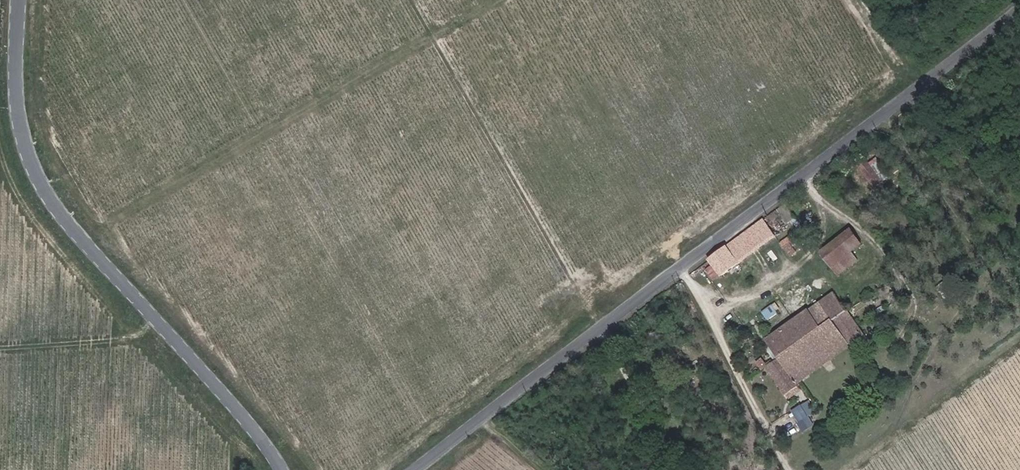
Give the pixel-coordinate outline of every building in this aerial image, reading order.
[(880,156),(862,163),(873,191),(891,184),(880,156)] [(751,245),(764,262),(773,255),(765,244),(788,228),(784,221),(751,245)] [(792,256),(801,247),(789,235),(780,243),(792,256)] [(837,237),(807,260),(828,287),(857,265),(837,237)] [(742,278),(764,262),(751,245),(729,262),(742,278)] [(742,278),(729,262),(721,268),(706,280),(719,295),(735,284),(742,278)] [(634,292),(628,296),(632,301),(637,297),(634,292)] [(840,354),(846,361),(849,364),(863,353),(831,311),(765,360),(776,376),(760,387),(782,415),(795,405),(796,401),(802,396),(803,395),(797,388),(840,354)] [(793,408),(798,421),(813,414),(808,402),(793,408)]
